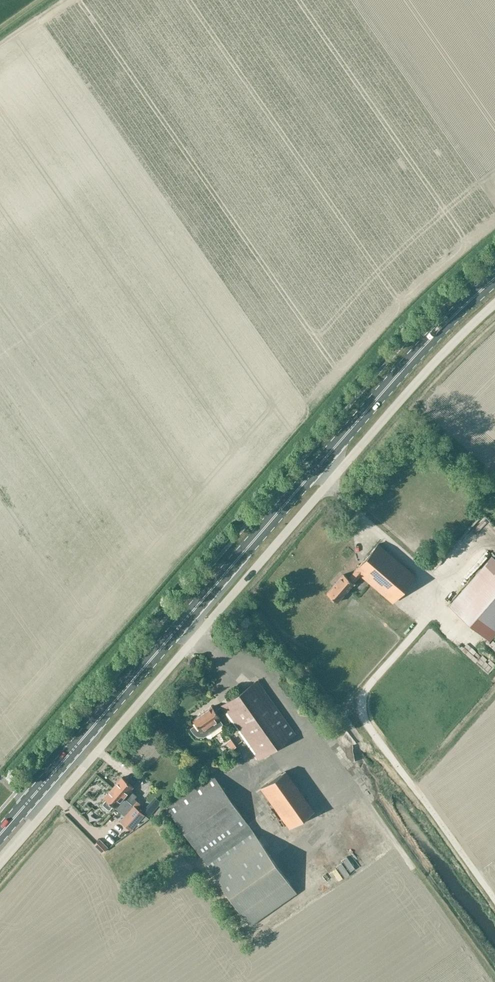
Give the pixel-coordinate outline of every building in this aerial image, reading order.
[(393,603),(416,575),(378,542),(355,570),(355,571),(349,578),(344,573),(326,593),(337,603),(361,575),(393,603)] [(490,638),(494,631),(494,558),(492,556),(450,603),(490,638)] [(295,734),(257,680),(221,706),(215,710),(212,705),(193,719),(196,724),(191,727),(192,728),(193,730),(194,731),(195,732),(197,733),(198,733),(200,734),(201,734),(203,734),(204,733),(206,733),(208,732),(209,731),(210,733),(223,723),(219,717),(220,717),(226,712),(259,759),(295,734)] [(261,788),(289,828),(315,810),(286,770),(261,788)] [(166,806),(251,925),(297,892),(213,773),(166,806)] [(141,803),(135,798),(138,796),(131,789),(134,786),(122,776),(114,787),(137,807),(141,803)] [(133,829),(149,818),(137,807),(114,787),(104,798),(106,799),(103,802),(103,804),(108,809),(110,809),(113,805),(115,807),(124,815),(120,820),(131,829),(132,828),(133,829)] [(107,847),(99,839),(94,844),(102,852),(107,847)] [(281,860),(284,865),(292,860),(288,855),(281,860)] [(342,859),(350,871),(355,867),(347,856),(342,859)] [(350,873),(349,873),(341,862),(337,865),(345,877),(350,873)]
